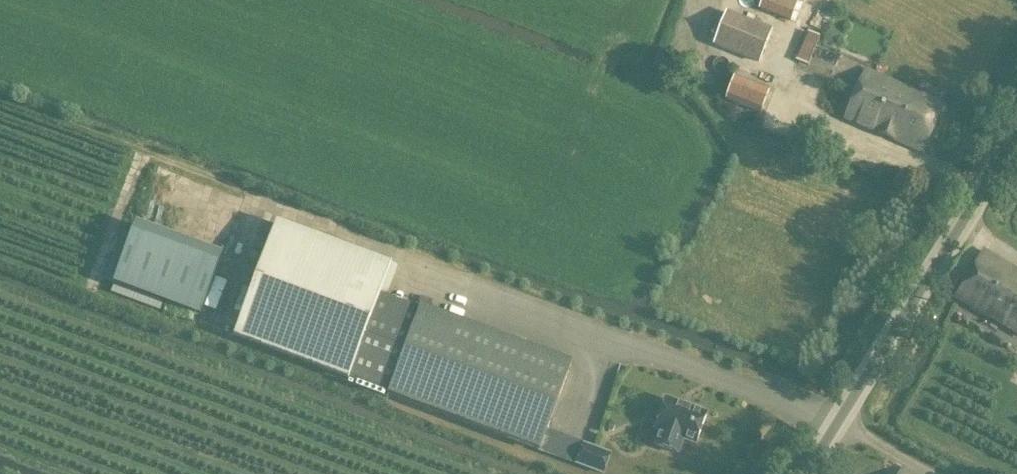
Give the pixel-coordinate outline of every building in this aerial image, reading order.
[(770,4),(799,16),(805,2),(801,0),(771,0),(770,4)] [(772,32),(728,14),(715,45),(759,63),(772,32)] [(799,62),(809,66),(819,39),(810,35),(799,62)] [(865,71),(846,118),(845,119),(924,154),(945,107),(871,73),(865,71)] [(735,80),(726,102),(761,117),(771,95),(735,80)] [(223,255),(137,223),(133,235),(114,285),(164,303),(200,317),(223,255)] [(236,337),(540,450),(571,365),(379,293),(390,266),(278,224),(236,337)] [(123,232),(105,281),(114,285),(133,235),(123,232)] [(983,251),(955,298),(1016,333),(1016,271),(983,251)] [(216,279),(205,307),(216,312),(227,283),(216,279)] [(114,285),(111,294),(160,312),(164,303),(114,285)] [(696,444),(707,415),(704,414),(703,410),(695,408),(692,409),(666,400),(655,429),(661,431),(656,446),(678,454),(683,439),(696,444)] [(615,433),(616,427),(612,423),(607,425),(605,430),(609,434),(615,433)] [(610,455),(584,445),(577,464),(603,473),(610,455)]
